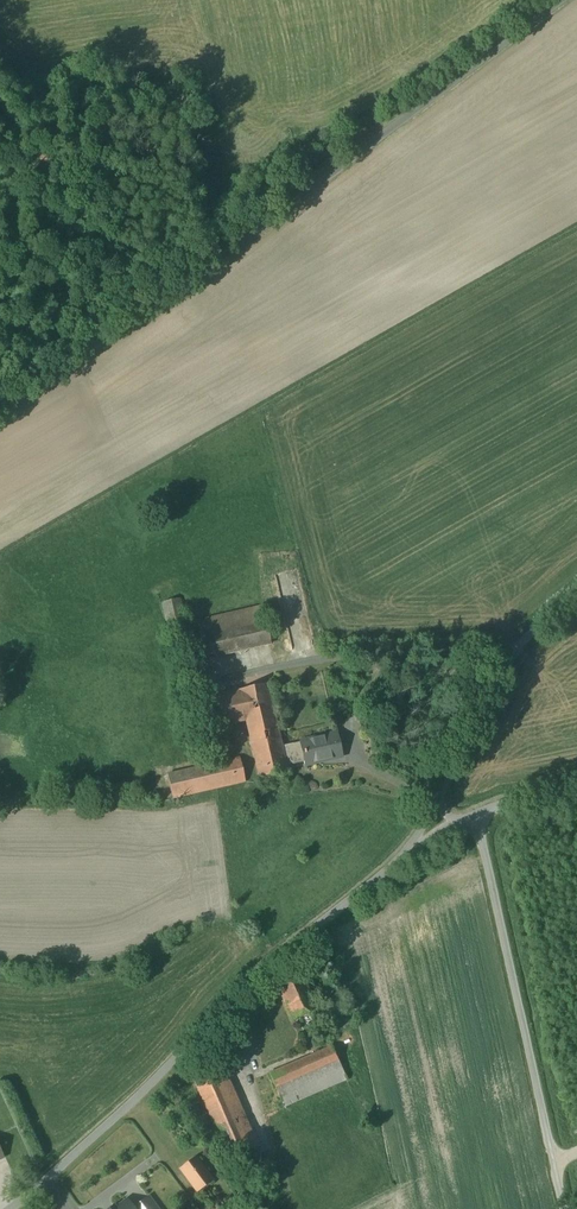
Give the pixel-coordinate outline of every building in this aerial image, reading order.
[(273,638),(264,597),(198,612),(207,653),(273,638)] [(163,620),(183,618),(181,599),(162,600),(163,620)] [(262,775),(293,768),(279,704),(278,704),(272,672),(216,683),(225,724),(249,719),(262,775)] [(346,753),(340,724),(300,733),(306,762),(346,753)] [(248,780),(242,748),(169,762),(176,795),(248,780)] [(321,1002),(305,966),(277,979),(293,1015),(321,1002)] [(346,1075),(331,1040),(270,1065),(285,1100),(346,1075)] [(226,1069),(196,1081),(228,1155),(257,1143),(226,1069)] [(214,1171),(197,1149),(179,1163),(196,1185),(214,1171)] [(190,1194),(172,1169),(116,1208),(169,1208),(190,1194)]
